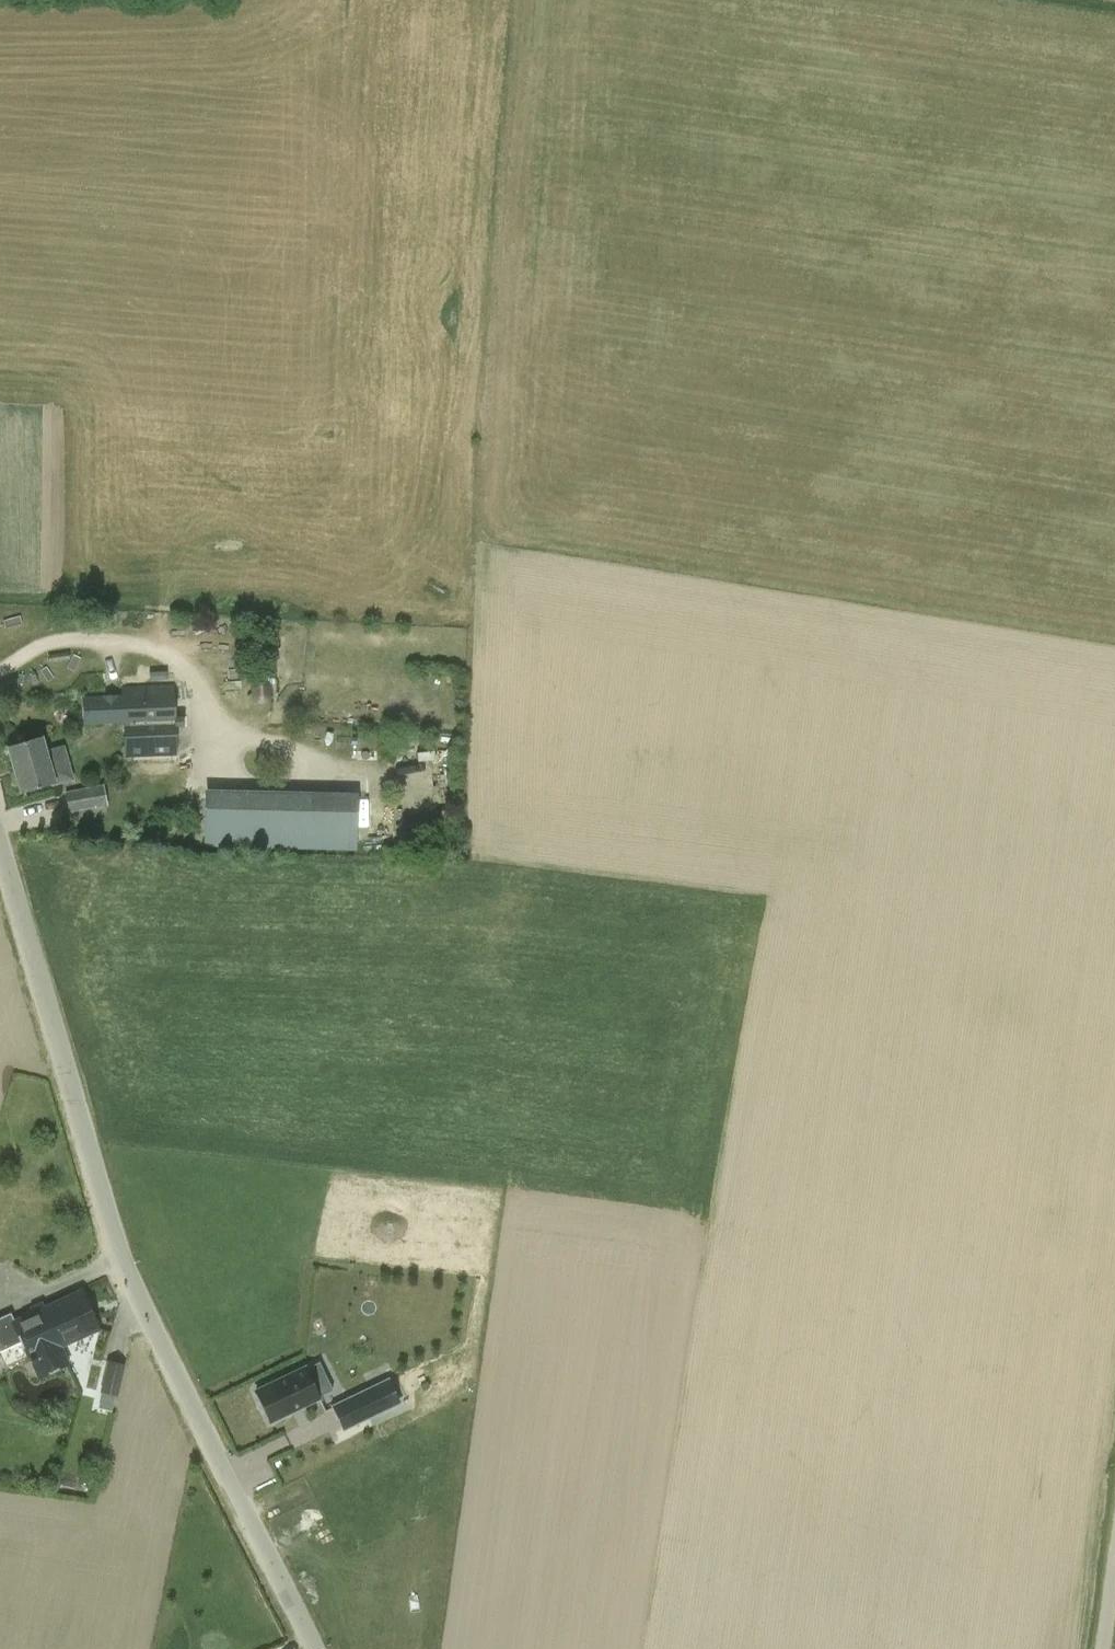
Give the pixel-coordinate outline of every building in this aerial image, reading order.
[(123,724),(124,758),(176,755),(174,695),(81,698),(82,726),(123,724)] [(54,784),(41,739),(7,748),(20,794),(54,784)] [(91,790),(65,794),(68,813),(94,809),(91,790)] [(311,849),(312,793),(204,790),(203,846),(311,849)] [(14,1321),(10,1313),(0,1317),(0,1352),(21,1342),(38,1378),(68,1365),(60,1348),(97,1331),(79,1292),(14,1321)] [(117,1397),(124,1367),(108,1364),(101,1393),(117,1397)] [(270,1424),(321,1400),(305,1366),(254,1391),(270,1424)] [(388,1379),(331,1407),(343,1431),(399,1403),(388,1379)]
